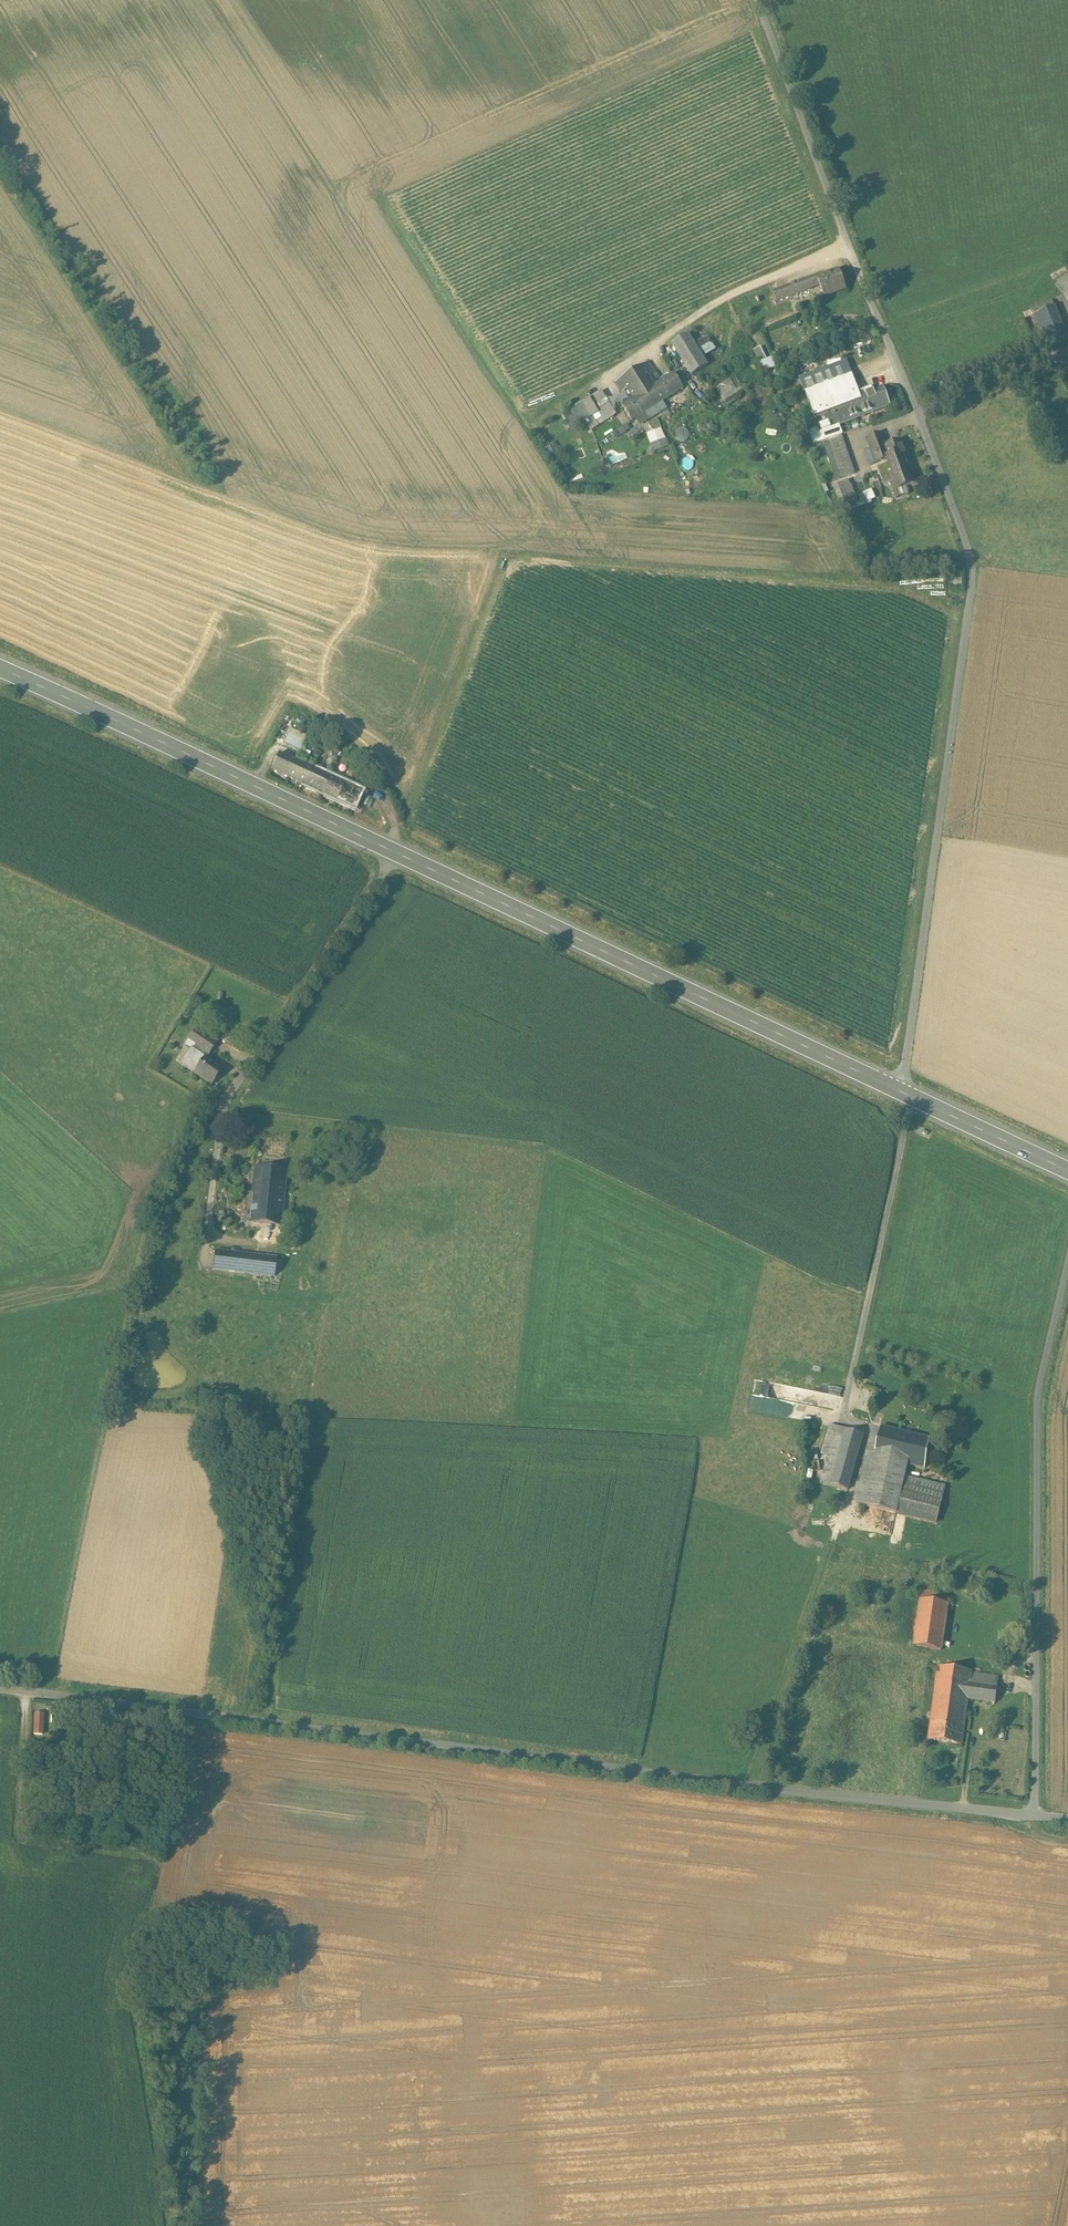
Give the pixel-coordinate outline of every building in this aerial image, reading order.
[(824,273),(773,293),(777,304),(819,288),(823,298),(846,290),(839,272),(825,277),(824,273)] [(1033,318),(1049,353),(1067,344),(1067,342),(1053,309),(1033,318)] [(703,344),(696,335),(690,339),(697,348),(703,344)] [(690,339),(675,348),(695,379),(710,370),(697,348),(690,339)] [(774,356),(768,359),(762,346),(755,349),(764,372),(778,366),(774,356)] [(669,369),(674,366),(668,355),(663,358),(669,369)] [(848,365),(801,382),(806,395),(852,377),(848,365)] [(646,372),(625,385),(637,405),(627,411),(636,426),(687,396),(678,381),(658,392),(646,372)] [(852,377),(806,395),(813,414),(860,397),(852,377)] [(727,382),(716,388),(719,393),(730,386),(727,382)] [(730,386),(719,393),(725,403),(736,396),(730,386)] [(882,389),(860,397),(867,415),(889,407),(882,389)] [(860,397),(813,414),(820,431),(820,433),(838,426),(867,415),(860,397)] [(606,400),(594,407),(604,422),(616,415),(606,400)] [(592,419),(584,425),(591,433),(598,426),(592,419)] [(838,426),(820,433),(824,442),(842,436),(838,426)] [(663,427),(648,432),(655,452),(670,447),(663,427)] [(676,430),(678,441),(691,439),(688,427),(676,430)] [(820,431),(811,434),(814,445),(823,442),(824,442),(820,433),(820,431)] [(866,451),(871,466),(876,464),(887,460),(893,474),(890,475),(891,480),(895,489),(900,487),(903,488),(916,484),(910,469),(913,468),(902,441),(886,447),(882,434),(866,439),(870,450),(866,451)] [(824,442),(823,442),(836,481),(855,474),(842,436),(824,442)] [(555,440),(545,446),(550,457),(561,452),(555,440)] [(550,459),(553,464),(562,458),(559,453),(550,459)] [(576,453),(569,457),(572,461),(579,457),(576,453)] [(883,483),(891,480),(890,475),(893,474),(887,460),(876,464),(883,483)] [(832,482),(828,471),(822,473),(826,484),(832,482)] [(875,471),(849,481),(850,486),(851,486),(877,476),(875,471)] [(849,481),(839,484),(847,507),(857,503),(851,486),(850,486),(849,481)] [(299,742),(287,737),(283,746),(300,753),(306,741),(301,739),(299,742)] [(339,782),(318,772),(319,769),(313,767),(312,769),(301,765),(302,762),(291,757),(289,760),(278,755),(271,772),(355,809),(358,803),(362,805),(367,793),(351,786),(352,784),(341,779),(339,782)] [(193,1035),(186,1046),(192,1050),(195,1046),(198,1048),(202,1041),(193,1035)] [(213,1047),(202,1041),(198,1048),(208,1055),(213,1047)] [(221,1072),(194,1054),(184,1068),(212,1086),(221,1072)] [(285,1171),(257,1168),(254,1194),(283,1197),(285,1171)] [(283,1197),(254,1194),(253,1201),(251,1222),(280,1225),(283,1197)] [(253,1201),(246,1200),(244,1221),(251,1222),(253,1201)] [(284,1261),(211,1251),(209,1269),(281,1279),(284,1261)] [(751,1397),(828,1406),(830,1391),(753,1382),(751,1397)] [(929,1439),(881,1427),(875,1456),(907,1464),(925,1468),(929,1439)] [(838,1442),(826,1484),(848,1490),(863,1434),(846,1429),(842,1443),(838,1442)] [(907,1464),(875,1456),(871,1475),(903,1482),(904,1477),(907,1464)] [(903,1482),(871,1475),(866,1495),(898,1503),(903,1482)] [(944,1487),(904,1477),(903,1482),(898,1503),(896,1513),(936,1523),(944,1487)] [(898,1503),(866,1495),(864,1505),(896,1513),(898,1503)] [(948,1596),(923,1592),(914,1646),(940,1650),(948,1596)] [(971,1672),(939,1667),(935,1694),(968,1699),(995,1702),(999,1676),(971,1672)] [(968,1699),(935,1694),(932,1714),(928,1740),(961,1744),(968,1699)] [(33,1734),(43,1735),(43,1714),(34,1714),(33,1734)]
